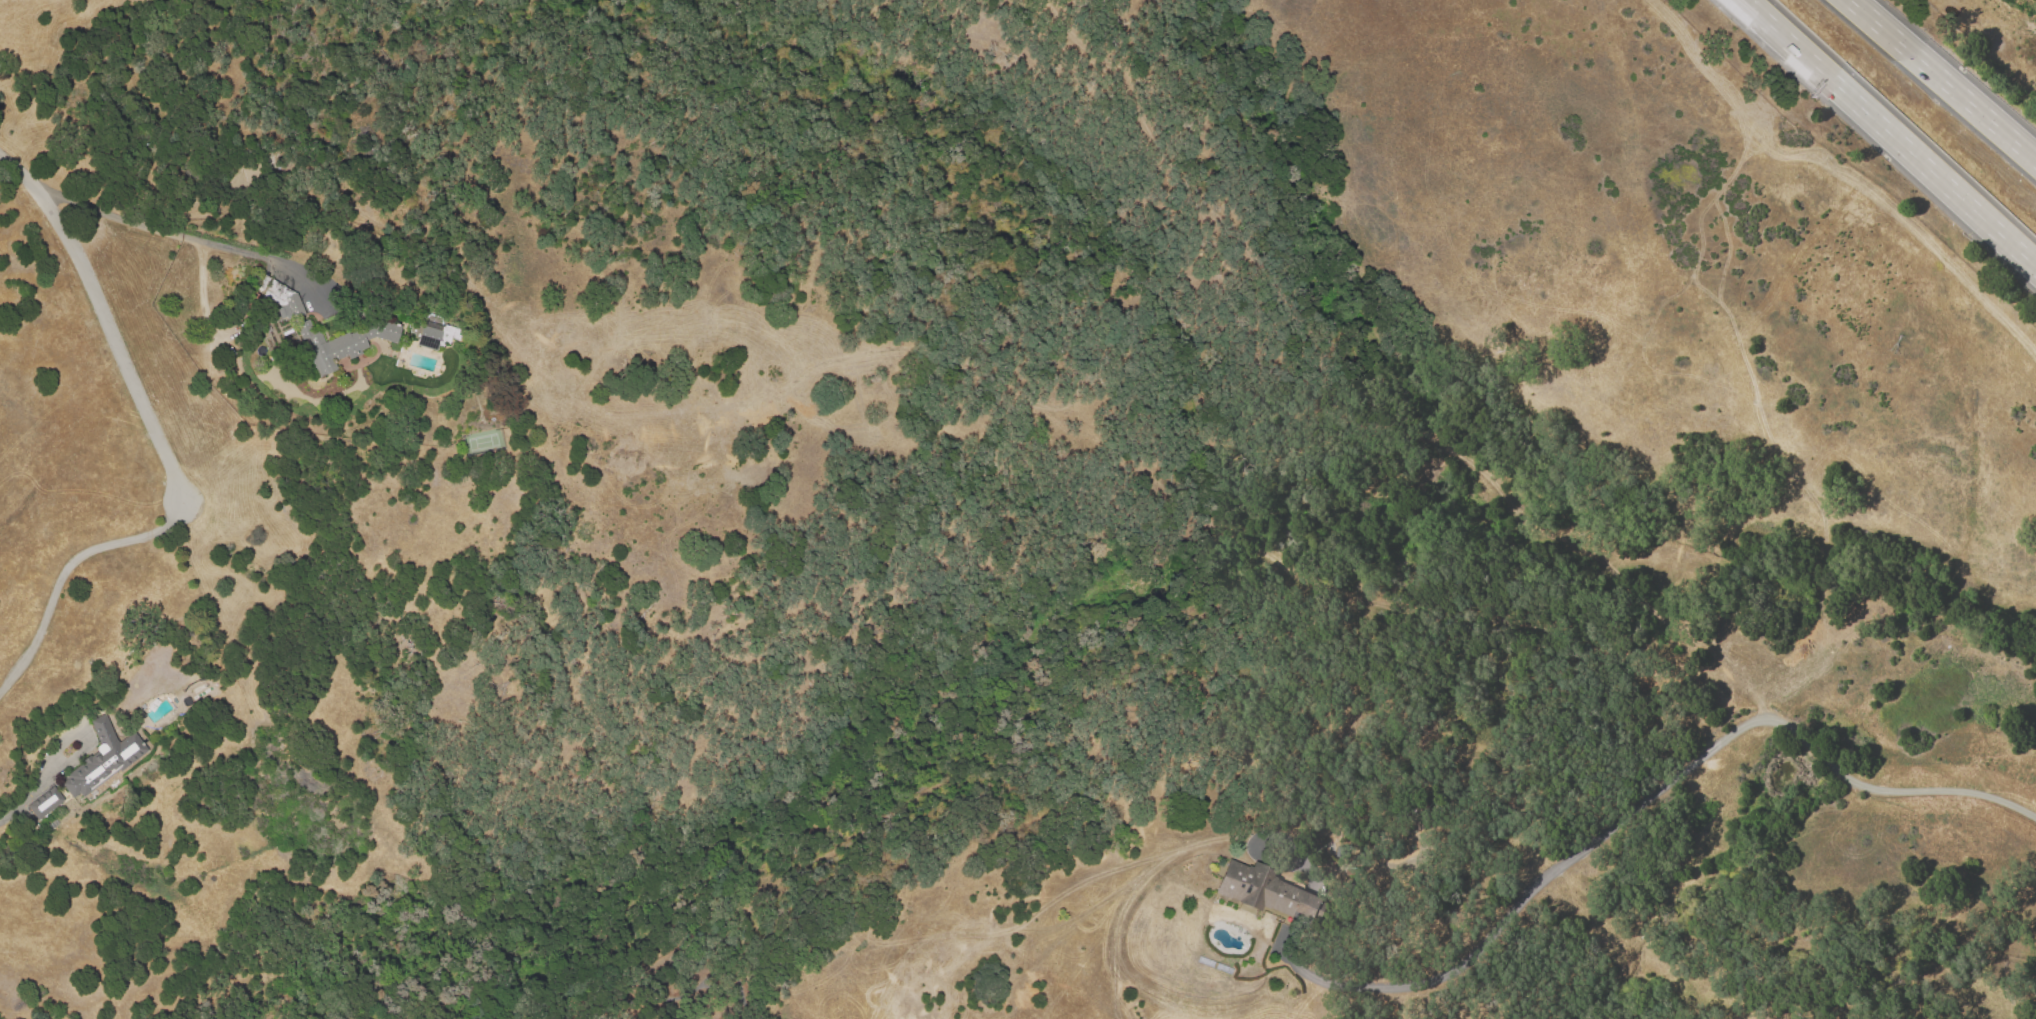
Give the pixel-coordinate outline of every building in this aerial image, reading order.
[(238,166),(256,162),(261,179),(243,184),(238,166)] [(296,294),(303,313),(291,317),(286,303),(279,307),(252,291),(262,274),(296,294)] [(368,348),(362,350),(364,355),(349,361),(347,356),(328,365),(325,360),(325,366),(322,366),(322,377),(314,377),(314,351),(309,334),(319,330),(325,343),(378,321),(402,326),(397,344),(374,339),(366,342),(368,348)] [(445,326),(460,330),(458,335),(462,336),(460,343),(452,341),(450,346),(445,344),(444,347),(439,345),(437,353),(417,347),(424,322),(444,328),(445,326)] [(86,718),(103,710),(118,744),(130,736),(140,750),(125,762),(123,768),(83,797),(81,794),(72,800),(62,786),(72,778),(70,776),(86,764),(84,762),(98,752),(99,747),(86,718)] [(38,821),(28,807),(51,789),(61,804),(38,821)] [(1286,919),(1263,910),(1261,915),(1211,894),(1225,858),(1250,868),(1253,862),(1275,871),(1273,877),(1277,879),(1276,881),(1320,899),(1319,902),(1324,904),(1320,913),(1315,911),(1311,921),(1289,912),(1286,919)] [(1197,956),(1213,962),(1210,968),(1195,962),(1197,956)] [(1216,964),(1231,970),(1229,975),(1214,970),(1216,964)]
